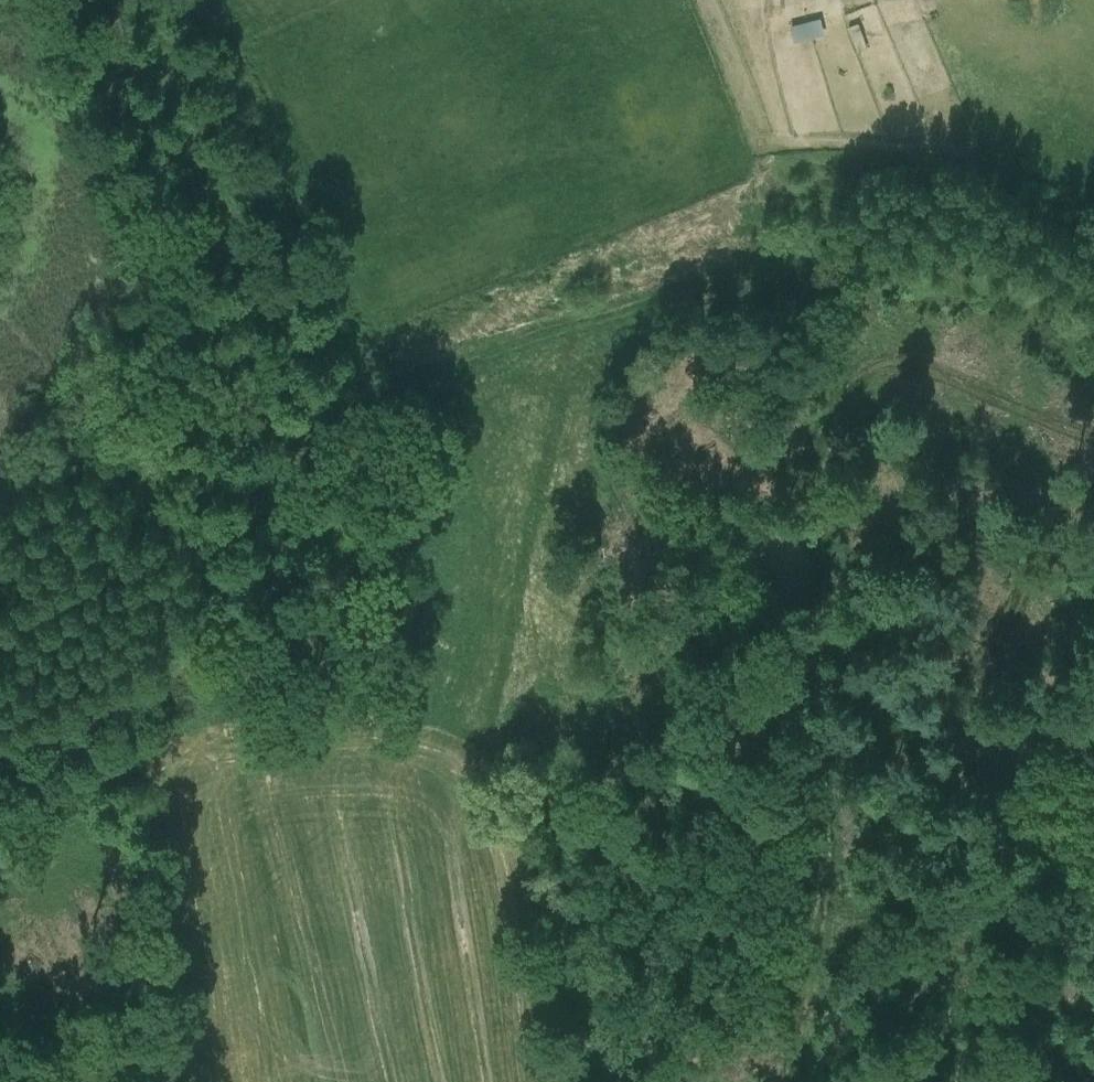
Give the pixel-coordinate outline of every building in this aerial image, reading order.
[(874,5),(852,9),(858,44),(881,41),(874,5)] [(794,40),(826,33),(822,17),(790,24),(794,40)]
